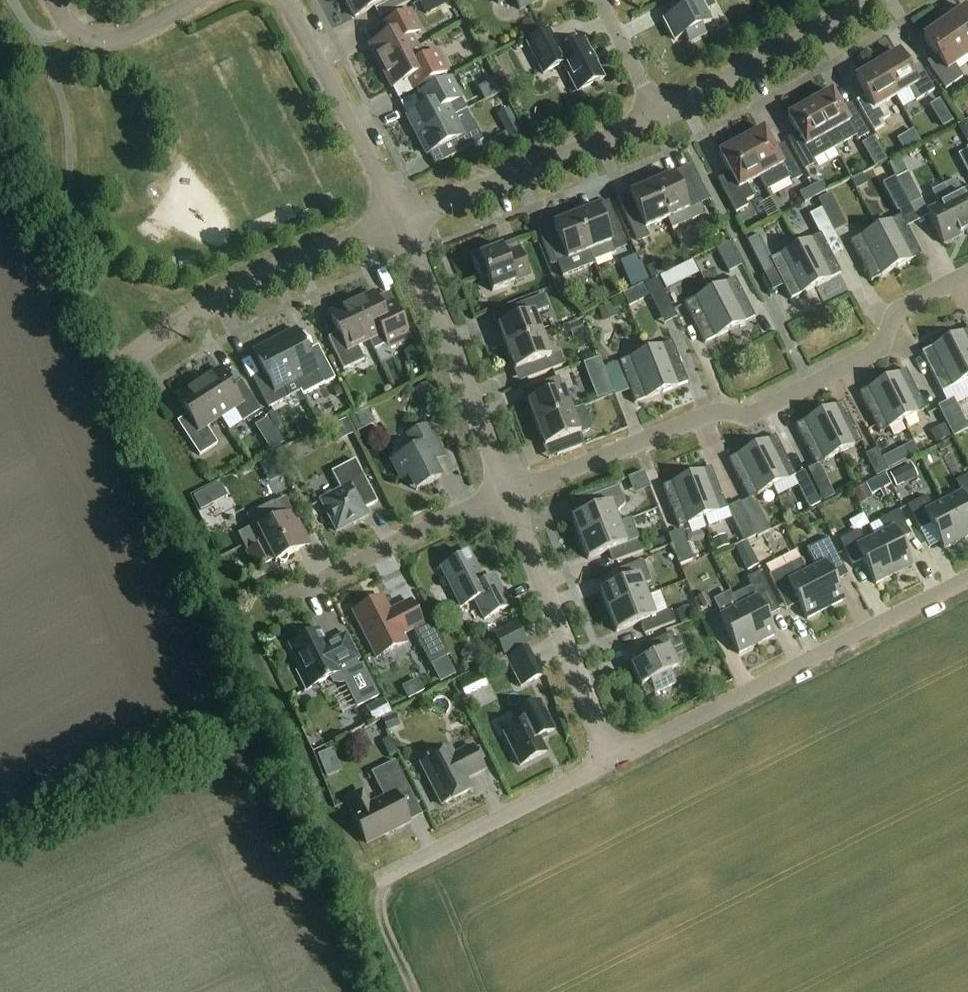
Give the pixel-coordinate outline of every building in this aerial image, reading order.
[(355,18),(374,9),(379,19),(410,3),(409,0),(345,0),(355,18)] [(437,10),(432,0),(427,0),(419,4),(425,16),(437,10)] [(520,11),(540,0),(514,0),(520,11)] [(682,11),(664,21),(675,41),(685,36),(691,47),(707,39),(701,27),(711,22),(706,12),(715,7),(711,0),(677,0),(682,11)] [(944,24),(967,57),(967,15),(964,10),(944,24)] [(370,46),(381,68),(417,49),(411,38),(421,33),(410,12),(383,26),(388,36),(370,46)] [(967,57),(944,24),(923,38),(939,61),(930,68),(945,90),(963,78),(954,66),(967,57)] [(561,53),(549,31),(526,43),(543,75),(562,65),(577,94),(604,80),(584,41),(561,53)] [(417,49),(381,68),(392,89),(411,79),(416,90),(447,73),(437,53),(423,60),(417,49)] [(899,54),(877,66),(895,97),(909,89),(916,102),(934,91),(921,70),(912,75),(899,54)] [(895,97),(877,66),(856,79),(869,101),(859,107),(874,133),(884,127),(882,122),(890,118),(882,105),(895,97)] [(407,117),(417,137),(453,118),(448,108),(463,100),(451,78),(419,95),(425,107),(407,117)] [(831,93),(810,105),(827,136),(841,129),(848,141),(856,137),(858,141),(868,135),(854,109),(844,115),(831,93)] [(827,136),(810,105),(788,117),(800,139),(790,145),(805,171),(815,165),(813,161),(821,156),(834,149),(827,136)] [(942,129),(952,123),(944,110),(934,116),(942,129)] [(453,118),(417,137),(427,156),(446,147),(451,157),(482,141),(473,122),(459,129),(453,118)] [(496,138),(499,144),(510,138),(513,136),(520,132),(521,132),(521,131),(515,121),(514,121),(504,127),(506,132),(503,134),(496,138)] [(763,130),(741,142),(760,178),(774,171),(781,184),(789,179),(791,184),(802,178),(785,147),(775,153),(763,130)] [(747,186),(760,178),(741,142),(719,154),(732,179),(720,185),(736,214),(748,207),(746,203),(754,198),(747,186)] [(957,155),(967,176),(967,149),(957,155)] [(906,175),(896,180),(909,207),(920,201),(906,175)] [(674,176),(652,185),(667,220),(671,230),(705,216),(699,203),(706,200),(696,176),(677,184),(674,176)] [(883,185),(897,213),(909,207),(896,180),(895,179),(883,185)] [(964,195),(956,180),(944,186),(951,201),(967,233),(967,192),(964,195)] [(810,189),(815,198),(826,193),(821,183),(810,189)] [(667,220),(652,185),(630,195),(633,203),(622,208),(636,241),(648,236),(645,230),(667,220)] [(823,208),(835,231),(835,232),(848,225),(831,193),(818,200),(823,208)] [(967,233),(951,201),(927,213),(943,245),(967,233)] [(598,208),(575,217),(593,263),(615,254),(614,250),(626,246),(612,212),(601,216),(598,208)] [(823,208),(809,215),(820,235),(821,235),(822,237),(835,231),(823,208)] [(593,263),(575,217),(553,226),(556,234),(541,240),(550,264),(556,262),(563,279),(594,266),(593,263)] [(901,217),(876,229),(896,269),(922,256),(901,217)] [(896,269),(876,229),(851,242),(871,282),(896,269)] [(820,235),(796,248),(816,288),(841,275),(822,237),(821,235),(820,235)] [(775,270),(791,301),(816,288),(796,248),(771,260),(759,236),(747,242),(765,276),(775,270)] [(727,271),(740,264),(729,243),(716,249),(727,271)] [(493,255),(491,250),(471,257),(481,282),(487,280),(492,292),(515,284),(514,281),(530,275),(520,250),(505,256),(503,251),(493,255)] [(658,263),(646,269),(651,280),(663,274),(658,263)] [(646,280),(641,269),(630,274),(635,285),(646,280)] [(662,277),(658,279),(659,280),(664,290),(676,284),(678,283),(682,281),(676,270),(670,273),(667,274),(662,277)] [(657,279),(644,286),(650,297),(664,325),(677,318),(657,279)] [(735,279),(710,292),(730,332),(755,319),(735,279)] [(644,285),(623,295),(629,307),(650,297),(644,286),(644,285)] [(730,332),(710,292),(685,305),(705,345),(730,332)] [(374,294),(352,305),(369,341),(382,335),(387,345),(395,341),(397,345),(410,340),(389,295),(380,299),(382,303),(379,305),(374,294)] [(498,327),(507,349),(542,336),(534,314),(548,308),(543,296),(502,312),(506,324),(498,327)] [(611,303),(598,308),(603,321),(616,316),(611,303)] [(369,341),(352,305),(330,315),(339,334),(328,339),(343,371),(364,361),(358,347),(369,341)] [(580,322),(568,327),(572,339),(584,335),(580,322)] [(947,341),(967,381),(967,380),(967,330),(947,341)] [(296,331),(275,342),(296,382),(304,396),(335,380),(318,347),(307,353),(296,331)] [(542,336),(507,349),(515,372),(523,369),(528,380),(562,367),(557,355),(551,358),(542,336)] [(967,381),(947,341),(922,354),(942,394),(967,381)] [(296,382),(275,342),(253,353),(264,375),(254,380),(269,409),(290,398),(284,388),(296,382)] [(672,342),(646,353),(662,394),(688,384),(672,342)] [(415,348),(403,353),(408,365),(420,360),(415,348)] [(662,394),(646,353),(619,363),(635,405),(662,394)] [(585,365),(589,377),(603,372),(599,360),(585,365)] [(220,370),(198,385),(220,419),(234,410),(243,423),(261,411),(241,381),(232,388),(220,370)] [(906,370),(883,382),(903,422),(926,410),(906,370)] [(527,403),(536,426),(571,412),(563,390),(560,391),(556,379),(531,389),(536,400),(527,403)] [(903,422),(883,382),(860,394),(880,434),(903,422)] [(428,384),(415,390),(421,401),(433,395),(428,384)] [(220,419),(198,385),(176,399),(188,416),(178,423),(200,457),(218,445),(206,428),(220,419)] [(333,390),(336,398),(344,394),(341,386),(333,390)] [(953,437),(967,430),(967,429),(954,399),(938,407),(953,437)] [(842,403),(819,415),(839,455),(862,443),(842,403)] [(571,412),(536,426),(545,448),(553,445),(557,457),(582,447),(577,436),(589,431),(591,428),(583,408),(571,412)] [(839,455),(819,415),(796,426),(816,466),(819,465),(839,455)] [(346,420),(334,427),(340,438),(352,431),(346,420)] [(313,421),(303,426),(307,435),(317,430),(313,421)] [(441,450),(428,425),(407,435),(415,449),(391,461),(402,481),(409,478),(416,491),(441,479),(429,456),(441,450)] [(930,432),(936,445),(951,437),(945,425),(930,432)] [(276,433),(264,440),(271,452),(283,444),(276,433)] [(775,437),(752,449),(773,489),(796,477),(775,437)] [(773,489),(752,449),(729,460),(750,500),(773,489)] [(866,455),(876,477),(888,471),(877,450),(866,455)] [(883,459),(882,459),(888,470),(899,465),(893,453),(891,454),(883,459)] [(377,503),(355,461),(332,473),(341,491),(321,502),(337,532),(361,520),(358,514),(377,503)] [(816,466),(808,470),(823,502),(834,496),(819,465),(816,466)] [(891,476),(897,488),(918,477),(911,465),(891,476)] [(711,468),(687,478),(703,520),(727,510),(711,468)] [(634,475),(639,490),(655,484),(649,469),(634,475)] [(804,472),(794,478),(809,509),(820,503),(804,472)] [(883,476),(866,485),(871,496),(889,487),(883,476)] [(943,503),(962,541),(967,538),(967,479),(967,477),(956,482),(962,494),(943,503)] [(703,520),(687,478),(663,487),(679,529),(703,520)] [(865,486),(853,491),(859,505),(871,499),(865,486)] [(572,519),(580,540),(619,525),(615,516),(625,505),(619,488),(592,498),(596,510),(572,519)] [(193,497),(200,512),(214,504),(207,490),(193,497)] [(962,541),(943,503),(933,508),(927,497),(908,507),(921,531),(931,526),(944,550),(962,541)] [(256,570),(274,561),(276,564),(278,562),(280,565),(284,565),(287,564),(288,561),(288,558),(309,546),(285,499),(248,518),(253,528),(239,535),(256,570)] [(743,509),(756,536),(758,538),(770,532),(756,504),(744,510),(743,509)] [(730,515),(744,542),(756,536),(743,509),(730,515)] [(885,533),(875,538),(894,576),(913,566),(900,541),(911,536),(899,512),(879,521),(885,533)] [(619,525),(580,540),(588,561),(612,551),(617,563),(644,552),(636,532),(623,536),(619,525)] [(682,530),(668,536),(679,565),(693,560),(682,530)] [(894,576),(875,538),(865,543),(859,532),(840,541),(852,566),(863,561),(876,585),(894,576)] [(717,551),(729,547),(725,536),(712,540),(717,551)] [(827,610),(845,601),(832,576),(845,570),(829,539),(807,550),(816,568),(807,572),(827,610)] [(746,541),(734,547),(739,558),(751,553),(746,541)] [(482,584),(467,555),(443,567),(457,594),(455,596),(461,608),(475,601),(484,620),(510,607),(495,578),(482,584)] [(827,610),(807,572),(801,560),(769,576),(782,602),(795,595),(807,620),(827,610)] [(600,592),(608,613),(647,598),(642,585),(651,582),(643,562),(620,571),(624,583),(600,592)] [(732,597),(737,608),(757,646),(776,636),(764,611),(776,605),(760,573),(747,580),(751,588),(732,597)] [(712,590),(697,596),(702,609),(718,603),(712,590)] [(402,636),(414,630),(431,664),(446,656),(449,655),(429,616),(420,621),(411,602),(390,613),(383,598),(353,613),(377,659),(406,644),(402,636)] [(647,598),(608,613),(616,633),(640,624),(645,636),(675,624),(671,612),(655,618),(647,598)] [(689,607),(676,612),(681,625),(694,620),(689,607)] [(757,646),(737,608),(720,617),(739,655),(757,646)] [(494,636),(504,657),(527,645),(517,625),(494,636)] [(356,708),(378,697),(361,665),(358,667),(356,662),(359,661),(346,635),(327,645),(320,630),(312,634),(289,646),(301,670),(297,672),(307,691),(330,679),(330,680),(330,681),(331,681),(331,682),(332,683),(333,683),(333,684),(334,684),(335,685),(336,685),(337,685),(338,685),(339,685),(340,685),(341,685),(342,685),(343,684),(344,684),(356,708)] [(676,642),(672,634),(649,645),(655,656),(631,667),(641,688),(650,684),(655,695),(676,685),(670,674),(679,670),(673,659),(686,653),(680,640),(676,642)] [(528,649),(507,660),(521,688),(543,677),(528,649)] [(446,656),(431,664),(441,683),(456,676),(446,656)] [(466,694),(492,685),(486,668),(460,678),(466,694)] [(413,695),(427,689),(422,678),(408,684),(413,695)] [(391,715),(384,702),(367,710),(374,723),(391,715)] [(553,731),(550,725),(540,703),(515,716),(521,726),(504,735),(520,767),(547,753),(539,738),(553,731)] [(395,715),(381,720),(387,733),(400,727),(395,715)] [(390,738),(381,742),(388,756),(396,752),(390,738)] [(485,770),(473,747),(454,757),(450,749),(421,764),(443,806),(472,791),(466,780),(485,770)] [(317,756),(326,777),(341,771),(332,749),(317,756)] [(344,799),(353,815),(367,845),(409,823),(398,801),(411,794),(395,762),(372,774),(384,799),(371,806),(363,790),(344,799)]
